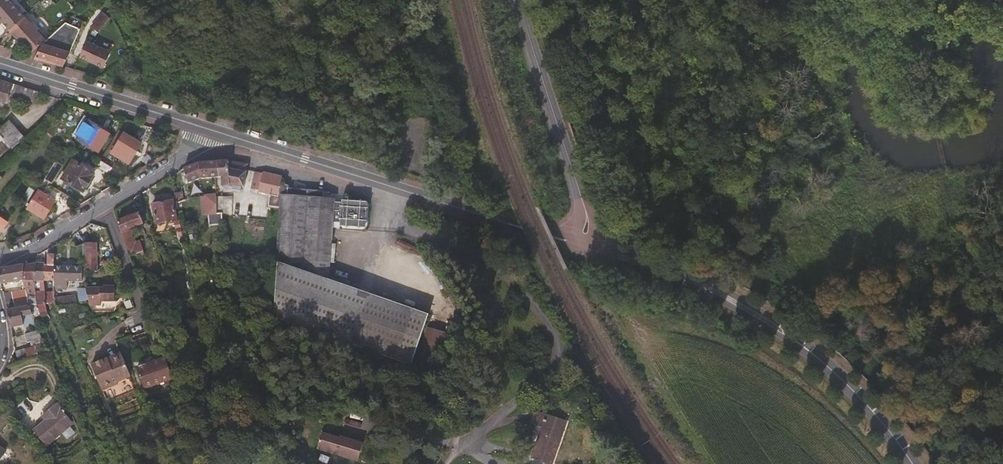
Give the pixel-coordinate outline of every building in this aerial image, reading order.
[(6,31),(21,18),(6,0),(0,0),(0,25),(6,31)] [(97,27),(107,14),(100,8),(90,21),(97,27)] [(21,18),(6,31),(13,38),(27,54),(38,45),(42,41),(21,18)] [(59,67),(75,32),(60,25),(42,41),(38,45),(32,58),(59,67)] [(117,40),(112,51),(121,54),(125,44),(117,40)] [(1,82),(0,81),(0,102),(8,105),(11,95),(36,102),(39,93),(1,82)] [(98,151),(108,134),(86,121),(76,138),(98,151)] [(8,122),(0,130),(0,135),(13,150),(24,139),(8,122)] [(129,164),(141,144),(123,133),(111,154),(129,164)] [(449,152),(446,162),(455,165),(459,155),(449,152)] [(94,174),(93,173),(96,167),(84,160),(81,165),(72,160),(61,179),(83,192),(94,174)] [(112,168),(100,161),(96,167),(108,174),(112,168)] [(238,187),(238,173),(238,162),(223,161),(214,162),(214,179),(216,174),(216,188),(224,188),(224,185),(238,187)] [(51,185),(62,166),(55,162),(44,181),(51,185)] [(214,179),(214,162),(196,163),(184,167),(185,185),(199,180),(214,179)] [(257,195),(263,165),(252,163),(244,191),(257,195)] [(279,193),(281,170),(263,165),(257,195),(266,198),(268,206),(268,212),(276,213),(278,205),(279,193)] [(44,219),(55,201),(38,190),(27,208),(44,219)] [(180,214),(179,192),(170,192),(172,206),(174,216),(180,214)] [(324,198),(288,194),(279,193),(278,205),(276,213),(271,264),(324,270),(328,230),(334,231),(334,236),(361,239),(363,211),(324,206),(324,198)] [(212,224),(212,195),(198,195),(199,217),(206,217),(206,224),(212,224)] [(228,207),(228,197),(212,195),(212,224),(221,224),(221,212),(228,212),(228,207)] [(268,206),(228,197),(228,207),(267,216),(268,212),(268,206)] [(174,216),(172,206),(168,207),(167,199),(150,203),(155,231),(171,228),(170,218),(174,216)] [(130,237),(129,230),(142,226),(139,215),(117,221),(126,253),(143,248),(140,235),(130,237)] [(91,256),(90,244),(88,241),(79,240),(80,256),(91,256)] [(101,257),(101,243),(88,241),(90,244),(91,256),(101,257)] [(46,263),(43,263),(33,265),(26,266),(28,283),(36,282),(38,302),(30,303),(31,308),(32,314),(58,311),(58,310),(57,301),(56,291),(54,268),(53,250),(45,251),(46,263)] [(417,366),(430,318),(324,281),(324,270),(271,264),(262,312),(417,366)] [(26,266),(0,269),(0,286),(28,283),(26,266)] [(82,283),(84,267),(54,268),(56,291),(68,291),(68,282),(82,283)] [(125,295),(122,278),(110,280),(110,286),(93,288),(93,298),(111,294),(113,297),(125,295)] [(93,298),(93,288),(82,289),(82,295),(78,297),(80,309),(94,308),(93,298)] [(10,297),(6,290),(0,294),(4,300),(10,297)] [(172,306),(169,294),(162,295),(165,308),(172,306)] [(30,303),(30,298),(14,299),(15,309),(31,308),(30,303)] [(38,325),(32,314),(12,314),(14,334),(31,333),(30,326),(38,325)] [(27,369),(38,368),(53,366),(40,332),(34,334),(36,344),(32,345),(33,354),(25,355),(27,369)] [(132,378),(123,354),(93,367),(102,391),(132,378)] [(171,380),(164,360),(136,370),(143,391),(171,380)] [(8,382),(0,389),(0,390),(9,402),(18,394),(8,382)] [(114,400),(122,416),(140,407),(133,391),(114,400)] [(0,397),(0,422),(2,424),(13,413),(0,397)] [(48,447),(72,426),(56,407),(47,414),(51,420),(35,432),(48,447)] [(562,438),(568,439),(572,428),(538,416),(534,429),(546,433),(536,463),(539,463),(553,463),(562,438)] [(328,439),(310,433),(304,448),(344,463),(351,445),(328,437),(328,439)] [(19,451),(5,441),(2,447),(0,449),(0,463),(11,463),(19,451)]
